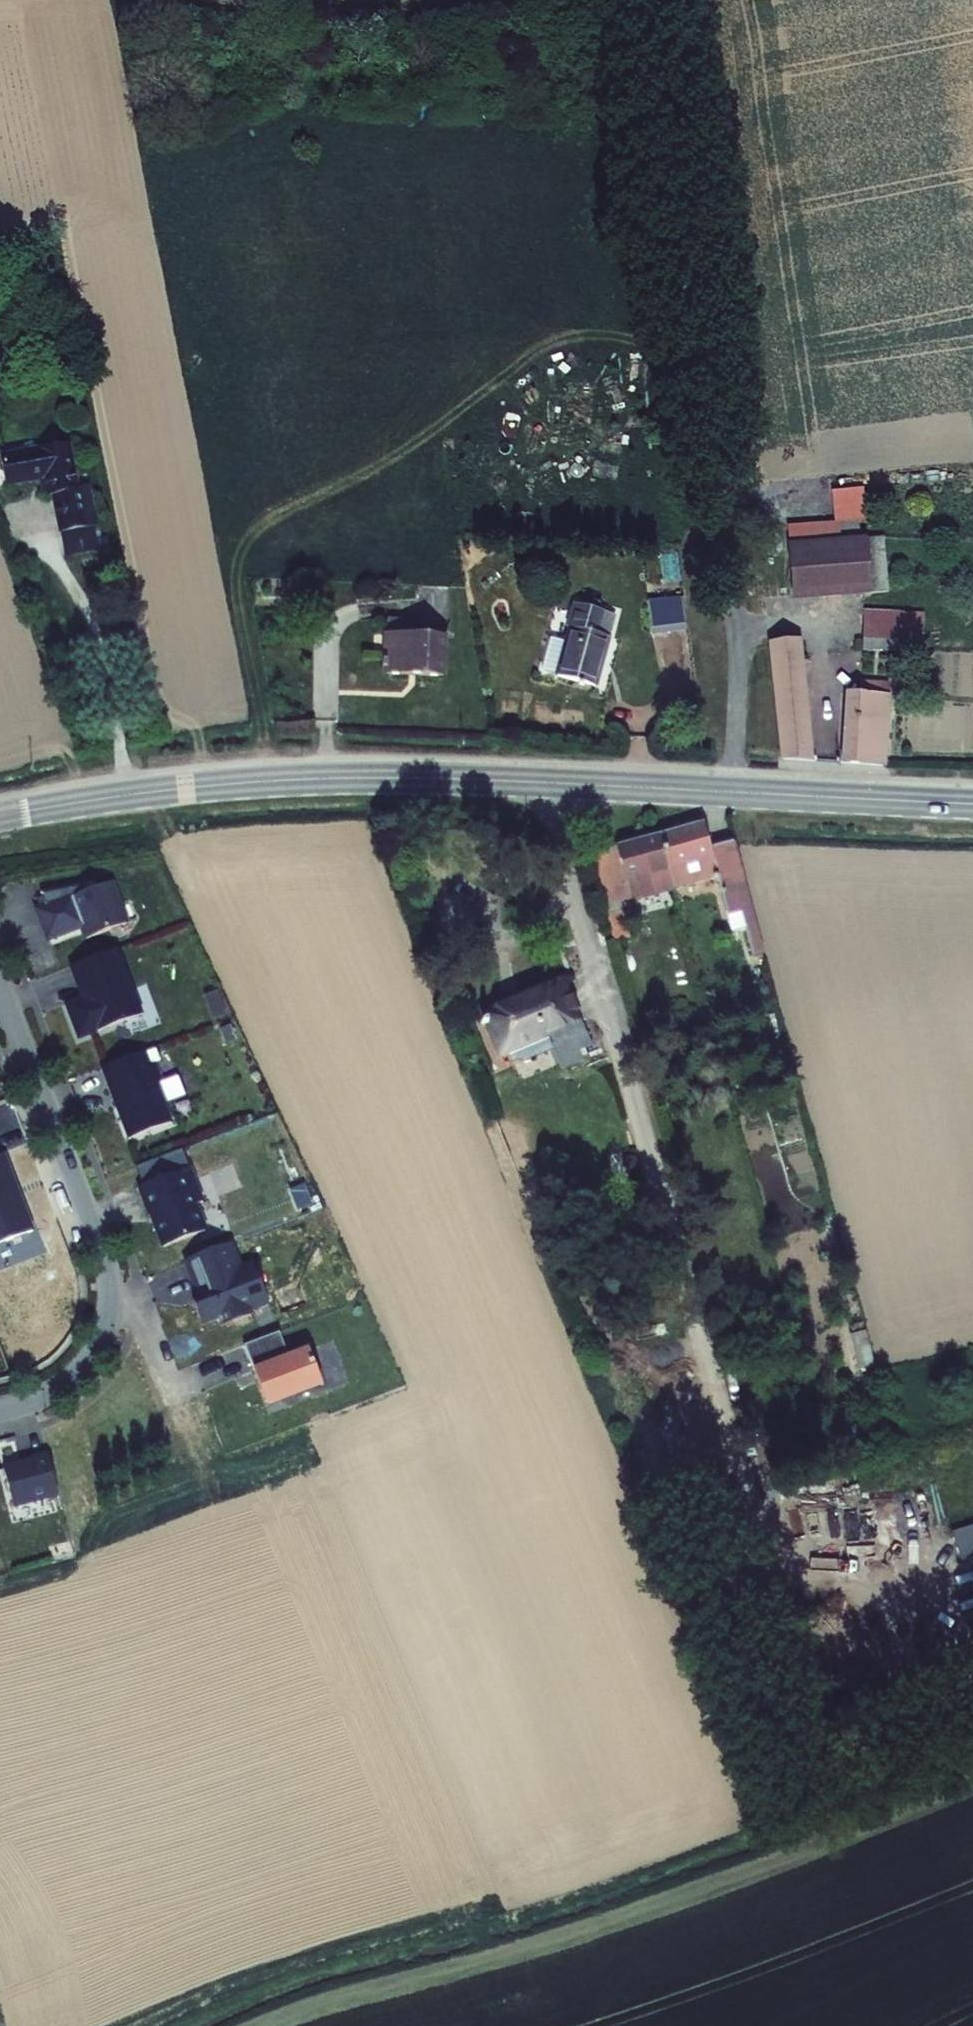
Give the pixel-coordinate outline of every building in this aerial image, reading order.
[(0,430),(0,434),(6,457),(41,448),(47,467),(53,466),(62,504),(95,496),(85,454),(76,456),(65,415),(0,430)] [(857,504),(781,515),(790,573),(868,561),(857,504)] [(868,538),(870,595),(886,595),(885,538),(868,538)] [(681,604),(677,572),(640,576),(646,608),(681,604)] [(577,581),(569,598),(594,609),(602,591),(577,581)] [(602,612),(594,609),(569,598),(565,597),(548,645),(582,659),(602,612)] [(441,610),(383,609),(383,653),(441,653),(441,610)] [(798,610),(767,616),(786,738),(816,739),(798,610)] [(923,646),(924,611),(862,610),(861,654),(900,655),(900,646),(923,646)] [(850,665),(848,740),(887,743),(887,666),(850,665)] [(707,807),(656,820),(674,881),(705,872),(699,852),(714,847),(710,833),(715,830),(714,827),(707,807)] [(656,820),(586,840),(599,880),(654,865),(661,885),(674,881),(656,820)] [(720,829),(715,830),(730,880),(743,876),(727,827),(720,829)] [(90,888),(44,896),(49,909),(41,912),(52,941),(85,928),(90,941),(131,925),(115,884),(92,893),(90,888)] [(116,948),(86,960),(94,980),(100,977),(104,989),(82,998),(95,1032),(141,1014),(116,948)] [(564,968),(485,998),(487,1005),(479,1007),(483,1016),(490,1013),(501,1043),(548,1025),(545,1017),(579,1005),(564,968)] [(144,1053),(101,1070),(108,1087),(109,1087),(130,1141),(172,1124),(144,1053)] [(166,1248),(207,1232),(197,1205),(204,1203),(183,1149),(137,1168),(144,1187),(140,1188),(151,1216),(153,1216),(166,1248)] [(224,1327),(255,1314),(252,1306),(270,1299),(256,1265),(241,1271),(231,1244),(188,1260),(199,1288),(207,1285),(211,1295),(194,1302),(203,1326),(221,1319),(224,1327)] [(248,1335),(266,1395),(322,1378),(312,1345),(292,1351),(283,1324),(248,1335)] [(8,1454),(19,1492),(64,1480),(53,1439),(36,1444),(36,1446),(8,1454)]
